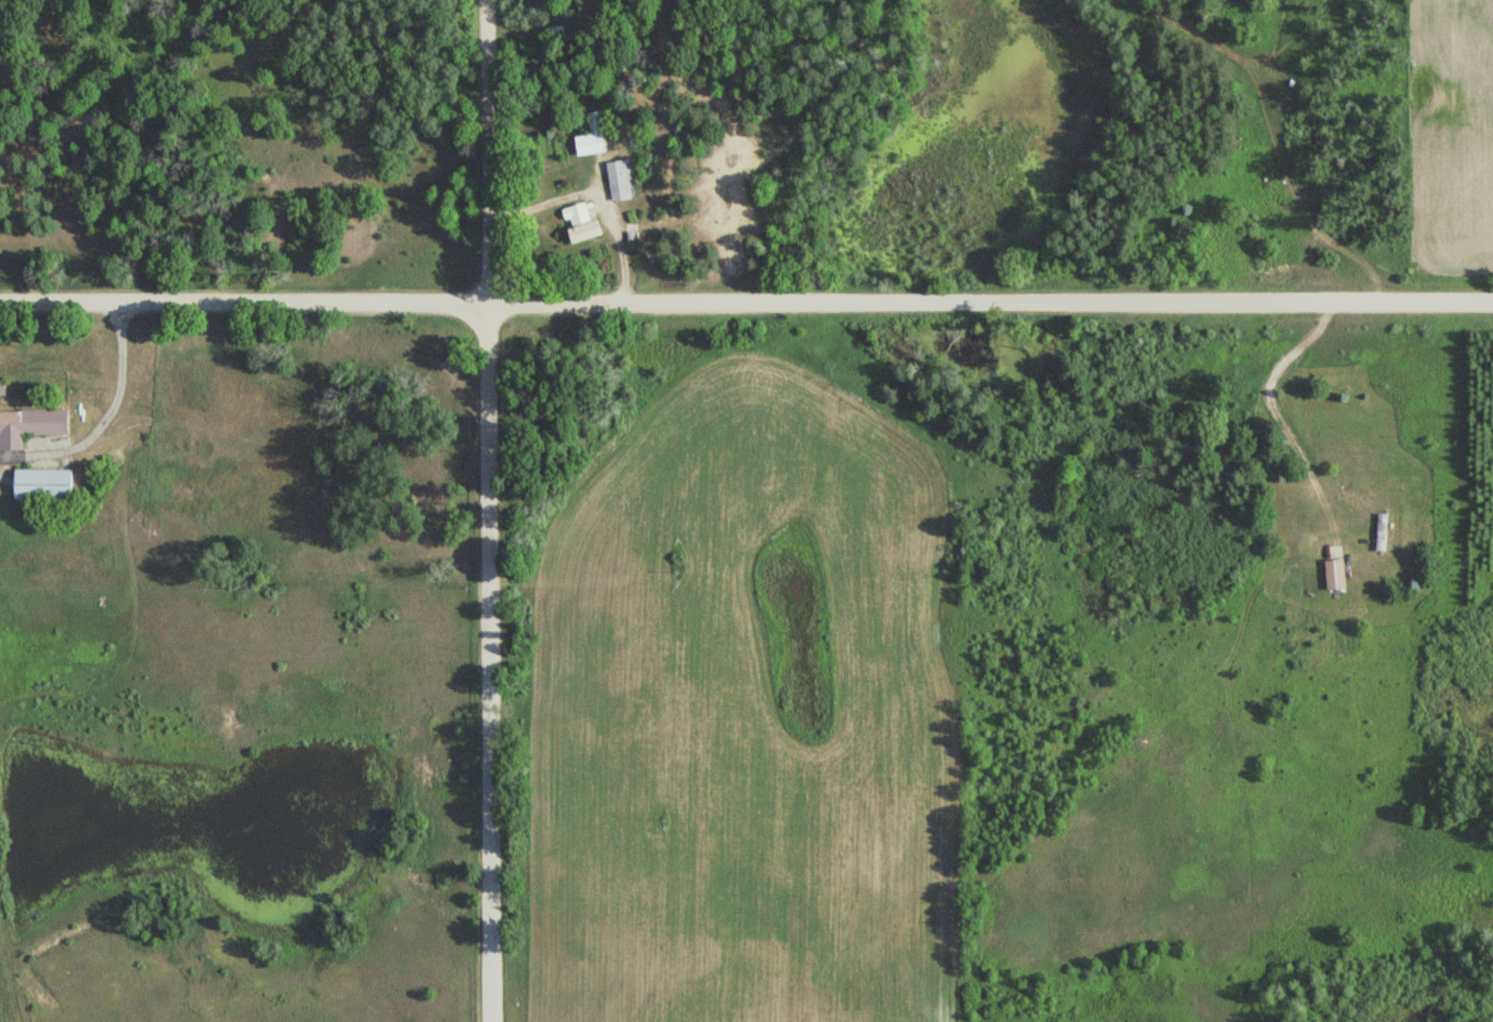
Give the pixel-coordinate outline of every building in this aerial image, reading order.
[(577,137),(580,156),(609,152),(603,111),(589,113),(592,135),(577,137)] [(636,199),(633,179),(640,178),(638,159),(610,163),(614,202),(636,199)] [(571,226),(593,220),(589,203),(567,209),(571,226)] [(10,395),(10,380),(0,381),(0,396),(10,395)] [(0,411),(0,423),(3,423),(4,452),(28,451),(28,435),(73,435),(73,410),(0,411)] [(79,470),(19,470),(19,500),(79,500),(79,470)] [(1348,559),(1329,560),(1330,589),(1350,588),(1348,559)]
